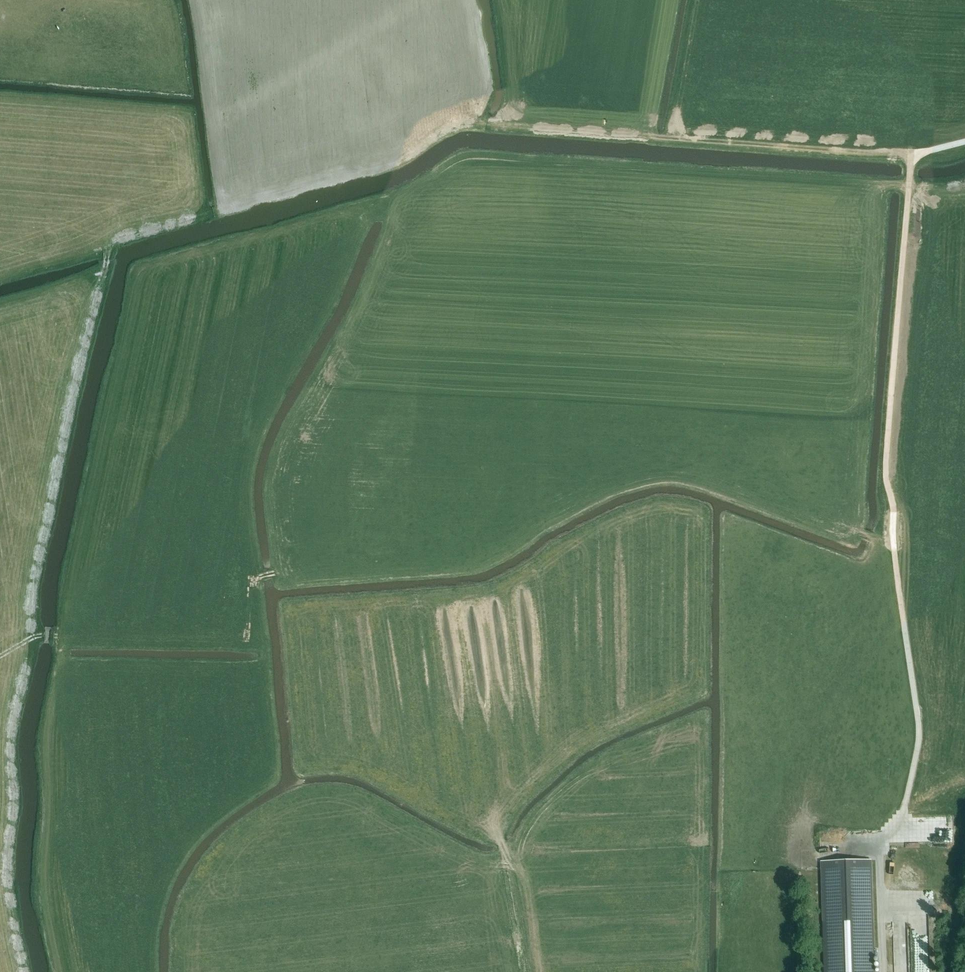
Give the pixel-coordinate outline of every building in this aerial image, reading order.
[(872,860),(821,861),(825,971),(875,971),(872,860)]
